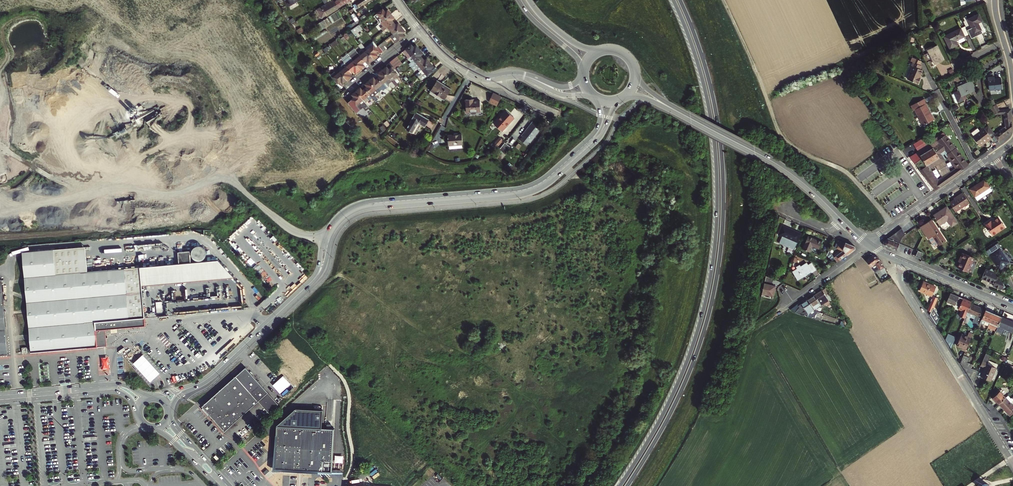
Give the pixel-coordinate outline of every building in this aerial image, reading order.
[(339,8),(335,1),(334,0),(332,0),(330,1),(330,2),(314,11),(320,19),(325,16),(325,17),(327,16),(326,15),(339,8)] [(381,20),(382,21),(391,14),(388,10),(386,12),(383,9),(378,13),(383,19),(381,20)] [(394,18),(391,14),(382,21),(380,23),(385,30),(389,27),(394,23),(392,20),(394,18)] [(982,20),(978,14),(968,19),(975,33),(981,29),(978,22),(982,20)] [(359,23),(350,29),(353,33),(362,27),(359,23)] [(392,33),(393,34),(402,27),(399,23),(396,25),(394,23),(389,27),(393,32),(392,33)] [(402,27),(393,34),(392,35),(397,42),(405,36),(403,33),(405,31),(402,27)] [(964,36),(960,28),(944,36),(951,48),(958,44),(956,40),(964,36)] [(361,55),(365,61),(368,59),(369,61),(374,58),(367,50),(366,49),(365,47),(360,41),(359,40),(357,42),(362,49),(363,48),(364,50),(365,50),(366,51),(361,55)] [(379,45),(383,51),(386,48),(384,46),(388,43),(386,40),(379,45)] [(408,59),(409,58),(420,49),(417,45),(414,47),(412,44),(404,51),(408,56),(407,57),(408,59)] [(367,50),(374,58),(378,55),(376,52),(379,50),(381,53),(382,52),(378,46),(376,47),(374,45),(368,49),(367,50)] [(937,45),(928,50),(936,64),(945,59),(937,45)] [(410,65),(411,67),(418,62),(423,58),(421,55),(423,53),(420,49),(409,58),(413,63),(410,65)] [(355,60),(354,61),(360,69),(364,65),(362,63),(365,61),(361,55),(355,60)] [(913,60),(912,63),(913,64),(907,77),(918,82),(920,76),(919,76),(922,68),(920,67),(921,63),(919,62),(920,59),(912,55),(911,59),(913,60)] [(345,62),(352,71),(355,69),(356,72),(360,69),(354,61),(350,56),(344,61),(345,62)] [(397,56),(390,62),(394,67),(395,68),(396,69),(399,66),(402,63),(397,56)] [(421,69),(422,70),(431,63),(427,58),(425,60),(423,58),(418,62),(422,68),(421,69)] [(341,71),(347,79),(351,76),(349,73),(352,71),(345,62),(341,65),(344,68),(341,71)] [(396,85),(398,88),(400,87),(394,79),(399,76),(396,73),(393,69),(395,68),(394,67),(390,62),(387,65),(388,67),(387,67),(383,70),(396,85)] [(432,72),(433,73),(437,69),(435,67),(432,70),(431,68),(434,66),(431,63),(422,70),(420,71),(419,71),(424,78),(432,72)] [(848,67),(843,69),(848,76),(852,73),(848,67)] [(331,74),(329,76),(336,84),(341,80),(343,82),(347,79),(341,71),(338,68),(331,74)] [(396,85),(383,70),(379,73),(381,76),(378,78),(383,83),(389,79),(391,82),(390,83),(393,87),(396,85)] [(973,72),(964,76),(967,82),(959,86),(960,90),(955,92),(959,101),(968,98),(966,93),(976,88),(972,80),(976,78),(973,72)] [(992,76),(988,76),(990,90),(1003,88),(1002,77),(995,78),(993,79),(992,76)] [(374,77),(370,80),(383,96),(385,94),(382,90),(380,91),(378,87),(381,85),(384,89),(386,88),(383,83),(378,78),(376,79),(374,77)] [(444,99),(451,89),(434,79),(430,85),(433,87),(431,90),(444,99)] [(383,96),(370,80),(366,84),(368,86),(365,88),(372,97),(377,93),(380,98),(383,96)] [(372,97),(365,88),(363,90),(361,88),(357,91),(363,99),(366,96),(369,100),(373,97),(372,97)] [(363,99),(357,91),(353,94),(355,97),(348,102),(355,109),(358,106),(357,104),(362,100),(363,101),(363,102),(364,104),(363,104),(367,109),(369,107),(363,99)] [(500,97),(492,94),(489,101),(492,102),(491,103),(497,106),(500,97)] [(933,118),(925,102),(926,102),(923,96),(910,102),(913,107),(914,107),(922,123),(933,118)] [(474,98),(465,99),(466,111),(480,110),(480,100),(474,100),(474,98)] [(1000,102),(994,105),(995,113),(1004,112),(1006,112),(1006,111),(1008,110),(1009,109),(1011,109),(1011,108),(1000,109),(1000,102)] [(988,125),(984,128),(992,137),(996,143),(1011,131),(1012,128),(1011,109),(1009,109),(1008,110),(1006,111),(1006,112),(1004,112),(1005,126),(994,134),(993,133),(994,132),(988,125)] [(506,111),(495,124),(501,130),(514,118),(506,111)] [(407,128),(413,132),(419,122),(425,126),(429,119),(417,112),(407,128)] [(542,129),(534,122),(524,133),(533,140),(542,129)] [(973,136),(980,145),(987,139),(988,140),(992,137),(984,128),(984,127),(980,130),(978,127),(972,132),(971,134),(973,136)] [(463,133),(448,135),(449,144),(454,144),(463,143),(463,133)] [(931,170),(927,165),(947,153),(959,169),(943,179),(946,182),(956,176),(962,171),(962,170),(967,166),(968,166),(969,165),(960,153),(946,134),(938,140),(941,143),(934,148),(933,147),(921,155),(916,157),(918,161),(915,164),(919,169),(935,189),(940,186),(943,184),(940,181),(939,182),(930,172),(931,170)] [(497,147),(503,140),(500,137),(494,144),(497,147)] [(510,147),(504,142),(499,148),(504,153),(510,147)] [(918,151),(921,155),(933,147),(931,144),(918,151)] [(984,178),(970,188),(977,199),(991,189),(984,178)] [(949,202),(954,209),(968,200),(962,192),(955,197),(949,202)] [(946,206),(932,216),(939,225),(947,219),(951,226),(957,222),(946,206)] [(990,219),(984,223),(991,234),(1004,225),(998,215),(991,220),(990,219)] [(931,220),(920,228),(928,239),(932,236),(938,246),(945,241),(931,220)] [(796,250),(803,232),(787,226),(779,243),(796,250)] [(883,241),(884,245),(896,250),(897,248),(902,237),(905,234),(902,228),(896,233),(895,233),(883,241)] [(813,240),(808,238),(803,248),(811,251),(813,246),(814,244),(820,247),(822,241),(814,238),(813,240)] [(834,258),(837,261),(856,248),(855,246),(846,242),(845,243),(840,241),(838,249),(842,251),(834,257),(834,258)] [(1009,260),(1000,246),(990,253),(993,257),(994,257),(1000,266),(1009,260)] [(81,273),(88,272),(86,247),(54,250),(54,252),(79,250),(81,273)] [(30,340),(31,352),(97,346),(96,330),(106,329),(146,325),(142,286),(140,268),(88,272),(81,273),(79,250),(54,252),(54,250),(38,251),(22,252),(29,330),(26,330),(27,340),(30,340)] [(178,265),(190,264),(189,252),(177,253),(178,265)] [(973,256),(961,252),(959,258),(960,258),(959,262),(957,267),(967,271),(973,256)] [(874,255),(867,261),(876,273),(885,267),(879,258),(874,255)] [(178,265),(140,268),(142,286),(233,279),(218,261),(190,264),(178,265)] [(797,269),(793,272),(798,279),(811,270),(811,271),(814,269),(810,262),(807,264),(805,263),(800,267),(799,265),(796,267),(797,269)] [(1000,277),(992,266),(988,269),(985,268),(981,277),(993,282),(992,284),(1001,288),(1005,285),(1000,277)] [(766,276),(762,294),(773,296),(775,286),(772,285),(774,279),(766,276)] [(0,279),(0,354),(8,354),(2,279),(0,279)] [(936,286),(924,281),(920,290),(932,295),(936,286)] [(822,290),(826,295),(831,292),(827,287),(822,290)] [(822,306),(823,307),(830,302),(826,295),(822,290),(815,294),(822,306)] [(951,293),(946,304),(959,310),(963,298),(951,293)] [(815,294),(807,300),(809,303),(810,302),(815,309),(820,305),(821,307),(822,306),(815,294)] [(937,298),(934,296),(928,309),(932,311),(937,298)] [(966,315),(971,303),(971,301),(963,298),(959,310),(961,311),(959,316),(964,318),(966,315)] [(809,303),(807,300),(802,303),(799,305),(801,308),(802,310),(805,308),(806,310),(807,310),(809,313),(815,309),(810,302),(809,303)] [(977,323),(983,309),(971,303),(966,315),(974,318),(973,321),(977,323)] [(986,320),(990,322),(994,313),(986,310),(982,319),(980,322),(984,324),(986,320)] [(988,327),(996,330),(998,325),(1002,317),(994,313),(990,322),(990,323),(988,326),(988,327)] [(998,325),(1012,332),(1012,321),(1002,317),(998,325)] [(96,330),(97,346),(107,346),(106,329),(96,330)] [(966,350),(971,338),(972,334),(969,332),(967,336),(962,334),(957,345),(963,347),(962,349),(966,350)] [(952,348),(956,337),(948,334),(946,339),(952,348)] [(970,367),(972,364),(968,362),(969,358),(964,355),(961,362),(968,373),(970,367)] [(111,374),(110,356),(103,356),(103,364),(98,364),(99,374),(111,374)] [(989,360),(984,358),(981,365),(986,366),(982,376),(991,380),(997,367),(987,363),(989,360)] [(203,405),(225,430),(259,400),(269,391),(246,366),(203,405)] [(979,371),(970,367),(968,373),(971,379),(974,382),(979,371)] [(279,402),(269,391),(259,400),(269,411),(279,402)] [(999,403),(1006,397),(1001,391),(994,397),(999,403)] [(1012,402),(1006,397),(999,403),(1005,409),(1012,403),(1012,402)] [(1012,403),(1005,409),(1010,415),(1012,413),(1012,404),(1012,403)] [(333,450),(335,429),(276,426),(276,428),(274,471),(332,474),(333,461),(338,461),(338,451),(333,450)]
